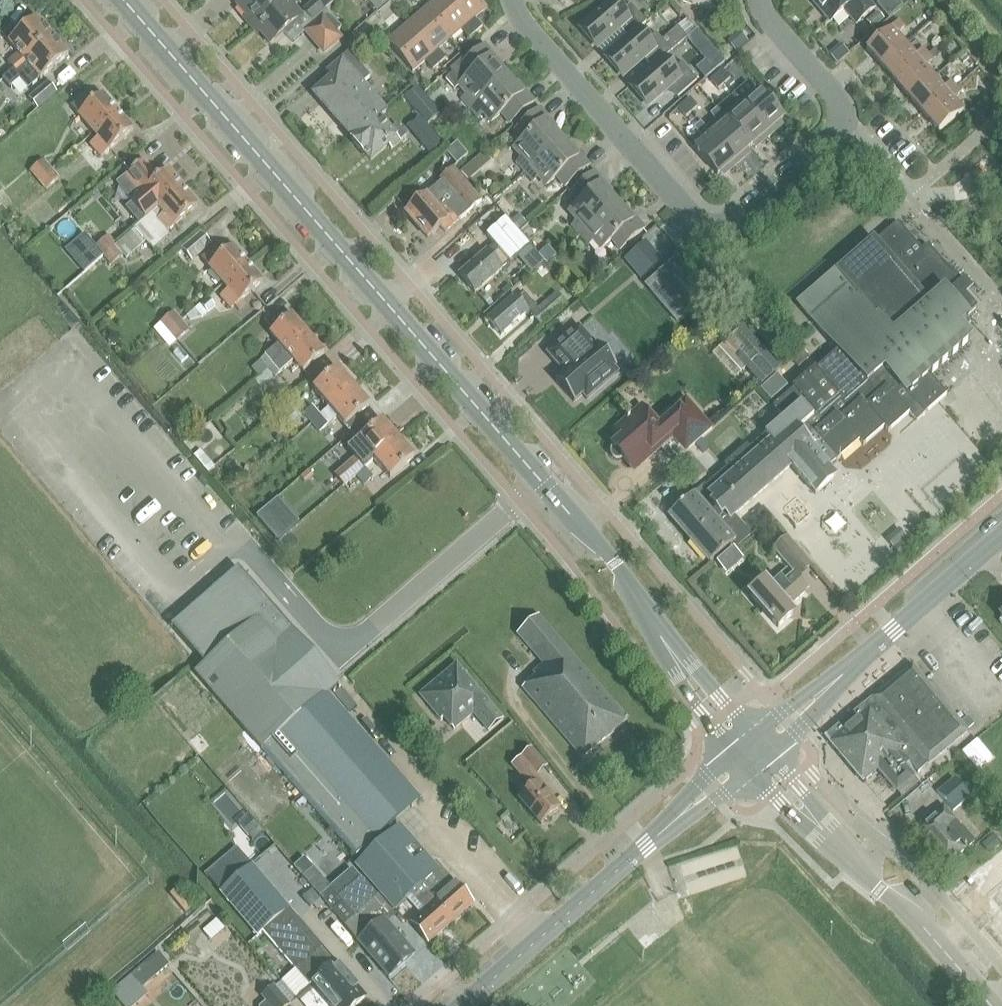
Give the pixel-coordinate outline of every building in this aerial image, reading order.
[(254,24),(282,0),(244,0),(238,6),(254,24)] [(254,24),(271,44),(278,37),(301,16),(293,7),(297,3),(295,1),(294,0),(282,0),(254,24)] [(311,22),(334,3),(332,0),(316,0),(302,12),(311,22)] [(363,3),(362,13),(365,17),(370,13),(374,9),(366,0),(363,3)] [(425,11),(450,40),(462,30),(470,39),(476,33),(448,0),(437,0),(425,11)] [(476,33),(483,28),(475,18),(487,8),(481,0),(448,0),(476,33)] [(582,26),(599,46),(619,29),(627,38),(639,28),(639,29),(647,22),(631,4),(623,12),(613,0),(612,0),(582,26)] [(679,0),(717,13),(722,0),(679,0)] [(832,21),(844,10),(857,25),(875,9),(867,0),(813,0),(832,21)] [(902,7),(896,0),(883,0),(877,5),(889,19),(902,7)] [(425,11),(407,26),(440,64),(447,59),(439,50),(450,40),(425,11)] [(878,13),(866,23),(873,31),(884,21),(878,13)] [(306,33),(323,53),(339,39),(337,37),(344,31),(329,14),(306,33)] [(19,54),(8,63),(14,70),(53,37),(37,18),(9,42),(19,54)] [(627,38),(607,55),(625,75),(645,58),(652,67),(664,57),(665,58),(688,38),(697,30),(688,19),(678,27),(663,40),(657,33),(649,40),(639,29),(639,28),(627,38)] [(867,49),(882,66),(907,44),(898,34),(905,28),(899,21),(867,49)] [(440,64),(407,26),(388,43),(413,72),(426,61),(434,70),(440,64)] [(370,33),(358,43),(367,53),(379,43),(370,33)] [(14,70),(3,80),(9,88),(21,79),(29,89),(41,79),(69,55),(53,37),(14,70)] [(882,66),(896,82),(928,55),(923,49),(916,55),(907,44),(882,66)] [(452,74),(445,80),(455,90),(461,85),(468,94),(462,99),(471,108),(507,77),(491,59),(494,56),(485,46),(467,62),(463,58),(449,70),(452,74)] [(714,49),(703,58),(715,72),(726,62),(714,49)] [(332,79),(315,94),(354,139),(379,118),(387,111),(365,86),(363,83),(373,75),(352,50),(350,51),(342,59),(327,72),(332,79)] [(896,82),(910,99),(935,77),(926,66),(933,60),(928,55),(896,82)] [(965,55),(959,60),(963,65),(969,60),(965,55)] [(509,57),(503,63),(510,71),(516,66),(509,57)] [(664,57),(652,67),(633,84),(650,104),(670,87),(678,97),(698,81),(682,63),(674,69),(665,58),(664,57)] [(723,70),(717,76),(725,85),(731,79),(723,70)] [(725,85),(717,76),(711,81),(719,90),(725,85)] [(507,77),(471,108),(479,118),(485,113),(493,122),(502,114),(510,124),(535,103),(525,92),(522,95),(507,77)] [(910,99),(924,115),(956,87),(951,81),(944,87),(935,77),(910,99)] [(30,98),(38,109),(58,92),(49,82),(30,98)] [(420,84),(405,95),(414,107),(429,95),(420,84)] [(956,87),(924,115),(939,132),(964,110),(955,99),(961,93),(956,87)] [(741,88),(734,95),(770,136),(778,129),(775,126),(784,119),(760,91),(757,94),(755,91),(749,97),(741,88)] [(72,107),(95,133),(118,112),(103,95),(92,104),(85,96),(72,107)] [(734,95),(717,109),(751,147),(759,140),(762,143),(770,136),(734,95)] [(690,98),(684,103),(692,113),(698,107),(690,98)] [(692,113),(684,103),(678,109),(686,118),(692,113)] [(517,162),(526,172),(562,140),(546,123),(549,120),(540,109),(516,130),(524,140),(515,148),(523,157),(517,162)] [(718,123),(709,131),(737,164),(745,158),(743,154),(751,147),(717,109),(711,115),(718,123)] [(118,112),(95,133),(99,138),(91,145),(102,157),(133,130),(118,112)] [(379,118),(354,139),(352,141),(364,155),(365,154),(371,161),(388,146),(390,149),(406,136),(396,124),(389,130),(379,118)] [(737,164),(709,131),(701,122),(694,128),(702,137),(695,143),(697,146),(694,149),(718,176),(726,168),(729,171),(737,164)] [(436,131),(422,143),(432,154),(445,143),(436,131)] [(562,140),(526,172),(534,182),(540,176),(548,185),(557,177),(565,187),(590,166),(580,156),(577,158),(562,140)] [(457,142),(446,151),(457,164),(468,154),(457,142)] [(485,152),(474,161),(482,170),(493,161),(485,152)] [(44,160),(31,171),(39,180),(52,170),(44,160)] [(125,212),(139,227),(152,216),(183,188),(168,171),(160,178),(144,161),(125,178),(142,198),(125,212)] [(512,164),(503,172),(511,181),(520,173),(512,164)] [(438,181),(440,184),(466,214),(481,202),(452,169),(438,181)] [(52,170),(39,180),(41,182),(47,189),(60,179),(52,170)] [(572,226),(581,235),(617,204),(602,186),(605,183),(595,173),(571,194),(580,203),(571,211),(579,220),(572,226)] [(440,184),(414,206),(406,213),(428,239),(440,228),(445,233),(466,214),(440,184)] [(183,188),(152,216),(167,233),(198,206),(183,188)] [(617,204),(581,235),(589,245),(595,240),(603,249),(612,241),(621,250),(645,229),(636,219),(633,221),(617,204)] [(519,213),(511,220),(519,229),(527,222),(519,213)] [(487,235),(500,250),(510,261),(512,264),(530,248),(505,219),(487,235)] [(692,494),(669,515),(711,563),(732,543),(733,542),(737,547),(750,535),(741,525),(733,516),(791,466),(816,495),(836,477),(829,468),(837,462),(858,443),(862,447),(882,430),(886,434),(909,414),(916,422),(923,416),(943,399),(946,396),(944,393),(929,375),(944,362),(960,348),(971,339),(959,326),(978,309),(963,292),(968,286),(942,262),(928,245),(922,250),(898,223),(877,241),(875,239),(866,246),(837,271),(835,270),(803,298),(804,299),(799,304),(839,351),(817,369),(815,367),(793,387),(794,388),(773,406),(784,418),(749,448),(747,445),(724,465),(726,467),(705,486),(704,485),(702,486),(703,487),(694,495),(692,494)] [(116,246),(115,247),(126,259),(146,242),(136,230),(116,246)] [(182,250),(191,260),(211,243),(202,233),(182,250)] [(86,235),(67,251),(85,273),(104,257),(96,248),(86,235)] [(108,237),(96,248),(104,257),(114,248),(115,247),(116,246),(108,237)] [(541,249),(537,253),(547,264),(557,256),(547,245),(541,249)] [(202,259),(225,285),(249,264),(233,247),(222,256),(215,248),(202,259)] [(114,248),(104,257),(112,266),(122,257),(114,248)] [(460,275),(475,294),(502,270),(501,269),(510,261),(500,250),(491,257),(486,252),(460,275)] [(675,260),(656,275),(687,312),(706,297),(675,260)] [(229,290),(221,297),(232,309),(235,307),(239,311),(245,306),(241,301),(264,282),(249,264),(225,285),(229,290)] [(493,303),(483,291),(479,295),(489,306),(493,303)] [(487,320),(501,336),(528,311),(531,314),(531,315),(541,326),(565,305),(555,293),(536,310),(522,293),(516,298),(514,296),(487,320)] [(209,299),(202,305),(208,312),(215,306),(209,299)] [(200,304),(187,316),(190,320),(203,317),(208,313),(200,304)] [(174,312),(163,322),(179,340),(190,331),(174,312)] [(261,360),(268,369),(308,334),(292,315),(271,333),(280,344),(261,360)] [(567,371),(556,381),(574,402),(583,395),(587,400),(618,373),(614,368),(617,366),(598,345),(596,347),(579,327),(547,353),(560,368),(563,366),(567,371)] [(736,332),(725,342),(747,367),(762,384),(774,373),(736,332)] [(308,334),(268,369),(276,377),(295,361),(304,372),(325,353),(308,334)] [(803,352),(777,374),(784,382),(810,361),(803,352)] [(314,389),(330,408),(354,387),(338,369),(314,389)] [(760,388),(770,400),(787,386),(775,374),(760,388)] [(320,416),(312,423),(320,432),(338,417),(346,426),(370,406),(354,387),(330,408),(320,416)] [(656,425),(658,428),(653,432),(636,412),(629,417),(628,416),(625,418),(627,420),(620,425),(627,433),(612,446),(611,447),(610,449),(610,450),(609,451),(609,452),(609,453),(609,454),(610,455),(610,456),(611,458),(612,459),(613,460),(614,461),(615,461),(617,462),(618,462),(620,462),(622,461),(623,461),(624,460),(630,467),(631,467),(633,468),(634,468),(636,468),(637,468),(638,468),(639,467),(675,436),(688,450),(690,449),(697,443),(712,430),(686,400),(656,425)] [(312,406),(304,413),(312,423),(320,416),(312,406)] [(357,459),(336,477),(344,486),(345,486),(357,475),(366,467),(399,439),(383,421),(359,441),(349,450),(357,459)] [(399,439),(374,460),(383,470),(390,478),(414,458),(399,439)] [(697,443),(690,449),(695,456),(702,450),(697,443)] [(677,473),(691,489),(706,476),(692,460),(677,473)] [(366,467),(357,475),(365,485),(374,477),(366,467)] [(277,498),(256,517),(277,541),(298,523),(277,498)] [(762,507),(741,525),(750,535),(771,517),(762,507)] [(887,540),(901,556),(901,557),(914,545),(900,529),(887,540)] [(788,538),(775,550),(799,577),(811,565),(788,538)] [(750,596),(773,622),(778,628),(793,615),(788,608),(806,592),(786,570),(776,579),(779,582),(770,589),(764,582),(750,596)] [(191,625),(179,635),(181,637),(205,665),(196,673),(220,700),(262,749),(349,847),(354,853),(357,856),(368,847),(372,851),(356,865),(396,910),(408,899),(422,887),(429,895),(424,900),(427,903),(431,900),(451,923),(474,904),(462,890),(457,884),(456,885),(436,862),(429,869),(395,831),(381,843),(379,845),(375,841),(421,800),(327,694),(339,684),(337,682),(334,678),(245,577),(191,625)] [(628,720),(539,616),(517,635),(519,636),(544,665),(533,674),(536,677),(523,688),(583,758),(628,720)] [(457,665),(421,695),(441,720),(444,718),(454,730),(475,712),(491,730),(504,719),(488,701),(457,665)] [(852,716),(825,737),(862,781),(877,769),(896,792),(901,798),(919,782),(914,777),(902,762),(911,754),(904,746),(909,742),(928,764),(942,753),(964,734),(967,732),(949,711),(932,690),(916,672),(919,669),(916,665),(913,668),(911,666),(902,674),(876,695),(852,716)] [(968,717),(960,724),(966,731),(974,724),(968,717)] [(549,795),(552,792),(537,775),(548,766),(532,748),(512,765),(532,788),(519,799),(542,825),(561,808),(549,795)] [(937,793),(946,804),(953,811),(969,797),(954,779),(937,793)] [(943,807),(915,830),(945,865),(973,842),(943,807)] [(264,832),(255,822),(249,815),(238,824),(244,831),(253,841),(264,832)] [(994,836),(983,844),(991,854),(1001,846),(994,836)] [(303,877),(313,868),(304,858),(294,867),(303,877)] [(263,932),(289,909),(252,866),(251,867),(221,893),(258,936),(263,932)] [(392,913),(379,897),(378,898),(361,879),(339,898),(331,889),(321,898),(373,956),(372,957),(390,977),(415,955),(384,920),(392,913)] [(422,887),(408,899),(422,915),(412,923),(417,929),(429,943),(451,923),(431,900),(427,903),(424,900),(429,895),(422,887)] [(312,891),(303,899),(311,908),(314,906),(318,910),(324,905),(312,891)] [(263,932),(295,970),(282,981),(297,998),(310,987),(313,984),(331,1005),(356,1005),(366,997),(336,962),(336,963),(289,909),(263,932)] [(144,964),(131,976),(141,989),(155,977),(169,965),(159,952),(144,964)] [(279,983),(275,987),(282,996),(289,1004),(294,1000),(279,983)] [(290,1005),(289,1004),(282,996),(275,987),(274,987),(263,997),(267,1001),(261,1005),(289,1005),(290,1005)]
